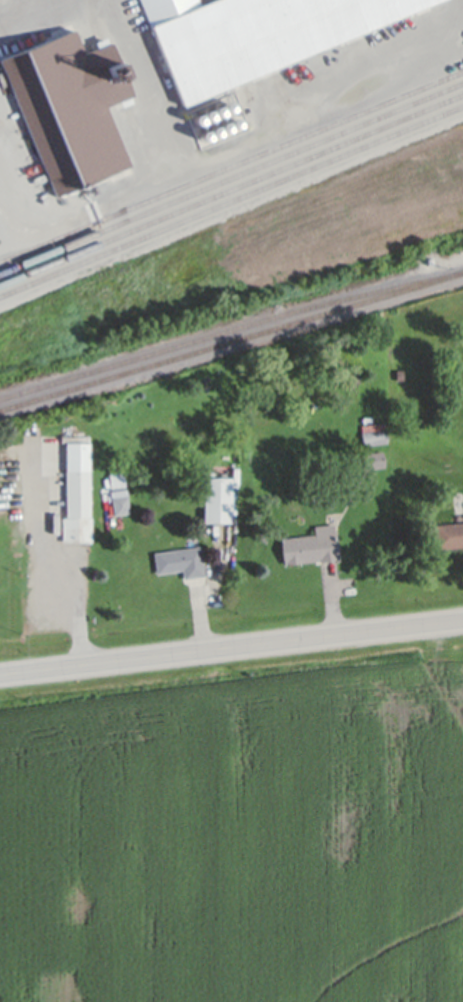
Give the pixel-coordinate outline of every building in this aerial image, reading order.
[(147,30),(135,0),(193,0),(197,10),(221,0),(443,0),(180,109),(147,30)] [(68,32),(78,54),(106,41),(132,99),(103,112),(127,168),(59,198),(0,62),(68,32)] [(388,444),(364,447),(362,433),(362,426),(384,423),(385,430),(386,430),(388,444)] [(90,438),(90,519),(91,519),(92,544),(62,544),(62,520),(66,520),(66,444),(61,444),(61,438),(90,438)] [(365,455),(383,452),(385,468),(367,471),(365,455)] [(109,475),(124,474),(125,487),(110,489),(109,475)] [(204,481),(232,481),(231,526),(204,526),(204,481)] [(126,489),(130,514),(114,517),(111,499),(110,491),(126,489)] [(433,528),(462,525),(462,550),(435,552),(433,528)] [(281,540),(315,537),(314,528),(335,526),(339,561),(284,567),(281,540)] [(200,548),(204,578),(184,581),(183,572),(156,576),(153,555),(200,548)]
